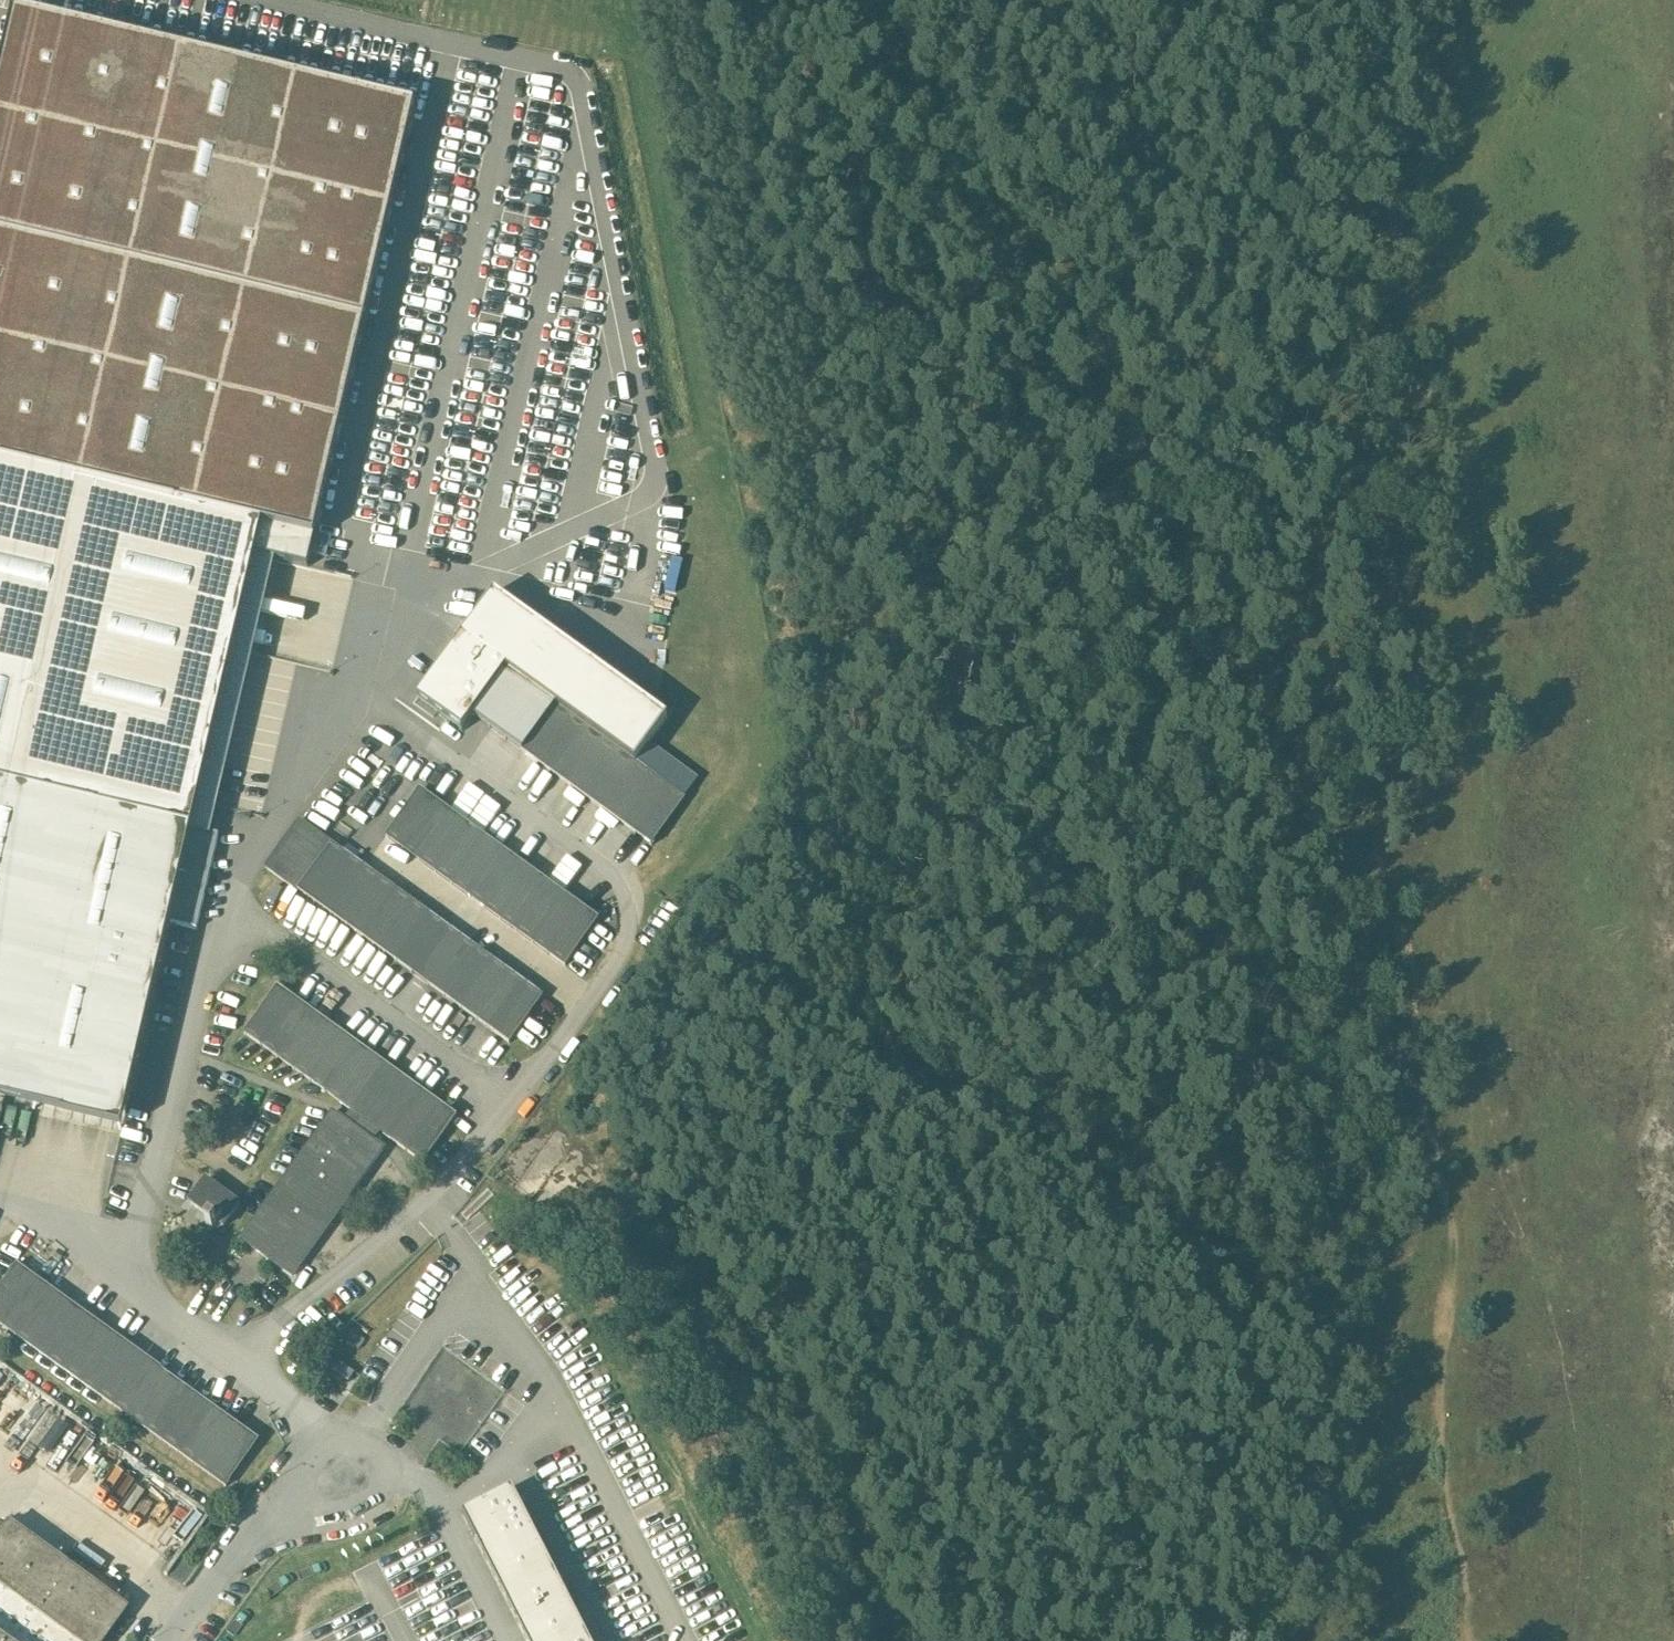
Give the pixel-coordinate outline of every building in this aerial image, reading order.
[(418,107),(17,14),(0,87),(0,465),(266,527),(317,539),(418,107)] [(124,1133),(266,527),(0,465),(0,1104),(124,1133)] [(672,711),(497,581),(417,688),(464,724),(473,712),(647,842),(698,775),(651,739),(672,711)] [(597,916),(419,788),(386,836),(562,964),(597,916)] [(541,995),(296,818),(265,866),(510,1040),(541,995)] [(452,1112),(273,986),(241,1033),(349,1108),(379,1129),(419,1158),(452,1112)] [(379,1129),(349,1108),(341,1120),(371,1141),(379,1129)] [(341,1120),(329,1111),(238,1237),(291,1275),(382,1149),(371,1141),(341,1120)] [(239,1201),(204,1175),(183,1201),(207,1215),(202,1223),(212,1230),(217,1223),(222,1226),(239,1201)] [(12,1264),(0,1281),(0,1327),(222,1485),(257,1437),(12,1264)] [(519,1476),(465,1503),(534,1640),(602,1640),(519,1476)] [(134,1615),(12,1529),(0,1546),(0,1640),(116,1640),(134,1615)]
